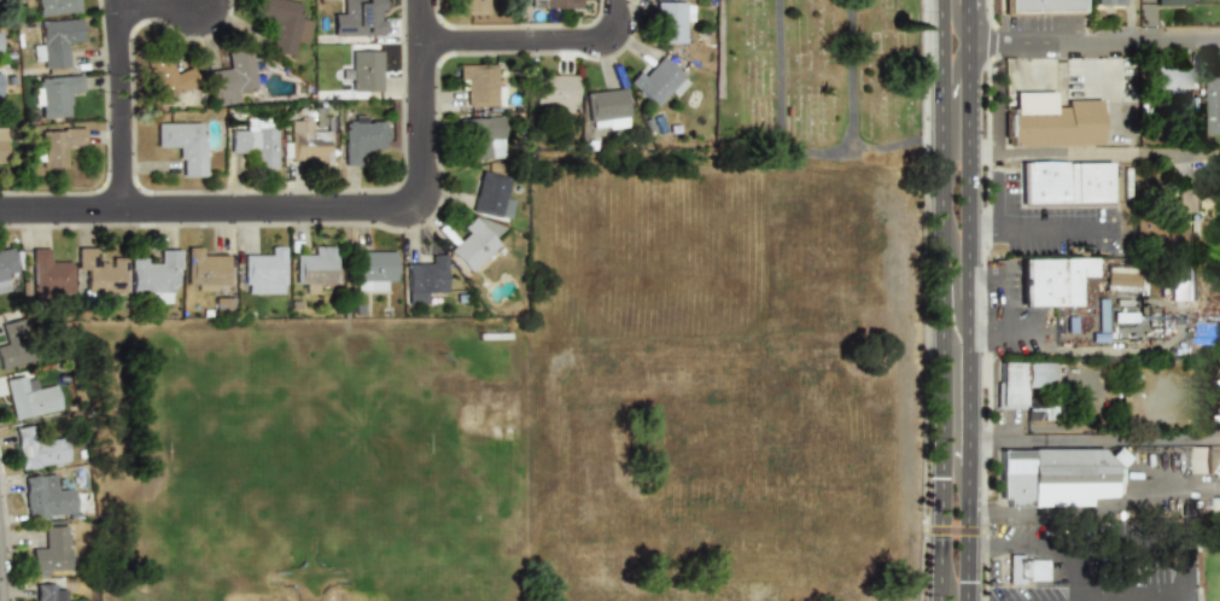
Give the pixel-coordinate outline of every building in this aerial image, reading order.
[(77,0),(36,0),(37,16),(78,12),(77,0)] [(289,0),(254,0),(251,17),(273,22),(265,51),(290,56),(292,42),(304,45),(310,18),(298,16),(300,2),(289,0)] [(368,35),(369,7),(379,7),(379,0),(345,0),(345,10),(334,10),(334,34),(368,35)] [(486,12),(486,0),(456,0),(456,12),(486,12)] [(542,8),(579,9),(579,0),(542,0),(542,8)] [(1081,0),(1005,0),(1005,12),(1081,12),(1081,0)] [(683,1),(656,1),(656,42),(683,42),(683,1)] [(81,41),(80,18),(41,21),(42,45),(31,45),(31,59),(43,59),(45,69),(70,68),(69,42),(81,41)] [(240,100),(239,89),(255,87),(249,47),(222,52),(224,64),(206,68),(212,105),(240,100)] [(354,51),(354,64),(345,64),(345,91),(380,91),(380,51),(354,51)] [(627,82),(656,111),(687,81),(658,52),(627,82)] [(194,88),(188,65),(173,69),(168,56),(147,62),(157,99),(194,88)] [(469,92),(469,106),(502,106),(502,78),(495,78),(495,64),(457,64),(457,92),(469,92)] [(1154,68),(1155,93),(1192,93),(1191,68),(1154,68)] [(574,112),(574,93),(574,74),(537,74),(537,100),(550,100),(550,112),(574,112)] [(34,77),(35,118),(70,116),(69,91),(81,91),(80,75),(34,77)] [(1219,134),(1219,76),(1207,76),(1207,134),(1219,134)] [(624,88),(584,92),(586,130),(626,128),(624,88)] [(1095,145),(1095,101),(1056,101),(1056,91),(1033,91),(1033,100),(1004,100),(1004,145),(1095,145)] [(342,164),(358,164),(358,152),(384,152),(384,115),(342,115),(342,164)] [(502,159),(501,116),(465,117),(466,159),(502,159)] [(227,129),(227,156),(251,156),(251,169),(274,169),(274,129),(262,129),(262,118),(239,118),(239,129),(227,129)] [(328,167),(328,130),(308,130),(308,121),(287,121),(287,158),(314,158),(314,167),(328,167)] [(153,123),(153,148),(177,148),(177,176),(203,176),(203,123),(153,123)] [(70,168),(70,140),(83,140),(83,129),(34,129),(34,168),(70,168)] [(1110,204),(1110,162),(1020,162),(1020,204),(1110,204)] [(501,191),(504,176),(480,170),(471,211),(506,220),(513,193),(501,191)] [(1177,212),(1197,212),(1197,188),(1177,188),(1177,212)] [(463,234),(446,251),(469,274),(498,243),(472,217),(459,231),(463,234)] [(284,293),(282,245),(268,246),(268,257),(240,257),(241,294),(284,293)] [(335,246),(308,246),(308,258),(294,258),(294,284),(335,284),(335,246)] [(6,292),(5,278),(16,276),(11,247),(0,249),(0,293),(6,292)] [(29,294),(70,294),(70,261),(45,261),(45,247),(29,247),(29,294)] [(99,247),(75,247),(75,274),(86,273),(87,293),(124,293),(123,259),(99,261),(99,247)] [(179,249),(153,249),(153,261),(129,261),(129,291),(153,291),(153,303),(165,303),(165,290),(179,290),(179,249)] [(186,250),(186,290),(214,290),(214,286),(226,286),(226,250),(186,250)] [(380,292),(380,279),(392,279),(392,250),(354,250),(354,292),(380,292)] [(431,291),(444,291),(444,253),(431,255),(431,266),(404,267),(404,303),(431,303),(431,291)] [(1020,307),(1084,307),(1084,281),(1098,281),(1098,258),(1020,258),(1020,307)] [(1137,290),(1138,269),(1106,268),(1106,288),(1137,290)] [(1169,300),(1193,300),(1192,270),(1168,270),(1169,300)] [(229,313),(229,298),(212,298),(212,313),(229,313)] [(33,360),(19,316),(0,322),(0,326),(5,342),(0,343),(0,369),(33,360)] [(1195,344),(1215,345),(1216,323),(1195,322),(1195,344)] [(1051,362),(998,361),(997,408),(1025,408),(1025,420),(1056,420),(1056,399),(1023,399),(1023,387),(1051,387),(1051,362)] [(4,378),(10,419),(57,412),(52,384),(31,387),(29,374),(4,378)] [(63,461),(62,439),(37,440),(36,425),(14,426),(17,465),(63,461)] [(1208,447),(1192,447),(1192,474),(1208,474),(1208,447)] [(1120,497),(1120,449),(998,448),(998,507),(1088,507),(1088,497),(1120,497)] [(71,515),(70,474),(22,477),(24,518),(71,515)] [(72,550),(72,526),(41,526),(41,552),(29,552),(30,574),(64,573),(64,550),(72,550)] [(1009,582),(1047,582),(1047,556),(1008,558),(1009,582)] [(34,600),(82,600),(82,596),(58,596),(58,583),(34,583),(34,600)]
